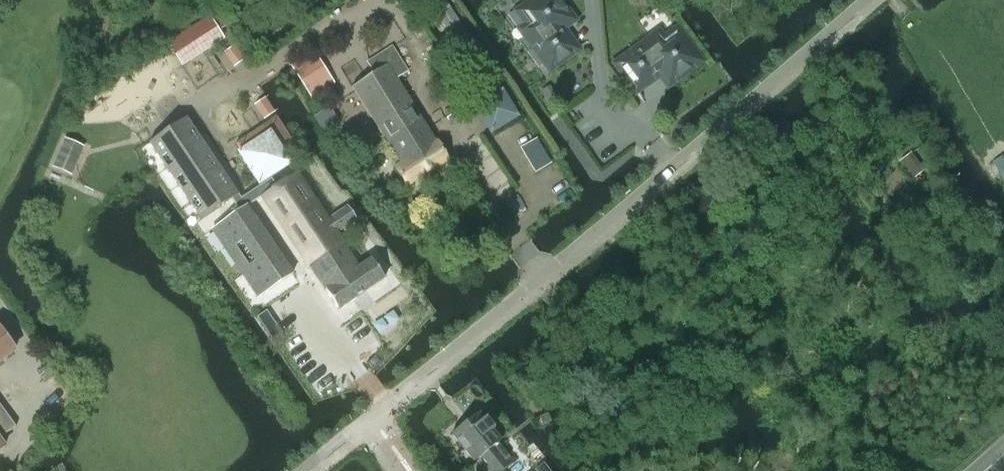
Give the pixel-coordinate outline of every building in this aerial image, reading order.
[(452,13),(444,0),(429,10),(436,23),(440,20),(452,13)] [(558,0),(533,0),(517,12),(532,32),(526,37),(525,40),(532,49),(535,49),(550,70),(577,50),(562,29),(573,20),(558,0)] [(440,20),(457,47),(458,48),(461,52),(473,45),(473,44),(452,13),(440,20)] [(202,52),(223,38),(209,17),(188,30),(202,52)] [(641,43),(640,46),(615,64),(635,92),(659,74),(668,86),(700,62),(676,30),(656,44),(652,38),(648,37),(641,43)] [(234,66),(244,59),(234,46),(224,53),(234,66)] [(477,74),(489,67),(479,50),(467,58),(477,74)] [(311,95),(329,84),(311,55),(292,67),(311,95)] [(394,169),(405,187),(447,161),(436,142),(388,65),(352,87),(400,165),(394,169)] [(486,92),(496,85),(488,72),(478,78),(486,92)] [(274,111),(265,98),(254,105),(263,119),(274,111)] [(464,106),(469,114),(476,110),(471,102),(470,101),(470,102),(464,106)] [(338,122),(329,106),(313,117),(323,132),(338,122)] [(300,154),(275,117),(236,144),(243,154),(240,156),(257,182),(260,180),(262,183),(288,166),(286,163),(300,154)] [(160,135),(148,143),(163,165),(169,174),(201,220),(231,200),(238,195),(228,179),(205,146),(186,118),(179,122),(160,135)] [(66,172),(78,146),(64,140),(53,167),(66,172)] [(535,140),(521,148),(535,172),(549,163),(535,140)] [(911,153),(897,161),(912,181),(925,171),(911,153)] [(368,154),(358,160),(363,168),(374,162),(368,154)] [(338,311),(384,278),(371,259),(358,268),(336,234),(358,221),(348,207),(327,221),(296,174),(276,187),(262,197),(338,311)] [(239,211),(211,230),(224,249),(242,275),(257,298),(279,283),(292,275),(292,274),(282,259),(262,229),(254,218),(246,207),(262,197),(276,187),(274,184),(271,179),(252,191),(241,198),(238,195),(231,200),(239,211)] [(506,202),(514,216),(515,216),(525,209),(517,195),(506,202)] [(266,311),(258,317),(272,339),(281,334),(266,311)] [(14,351),(0,331),(0,361),(14,351)] [(465,424),(502,470),(503,470),(513,463),(509,458),(510,458),(498,443),(501,441),(493,430),(494,429),(486,418),(484,419),(479,413),(465,424)] [(547,414),(539,417),(542,424),(550,421),(547,414)] [(15,427),(15,426),(10,430),(0,416),(0,438),(15,427)] [(465,424),(451,435),(473,462),(481,457),(488,466),(485,469),(486,470),(502,470),(465,424)] [(543,463),(534,469),(536,470),(549,470),(543,463)]
